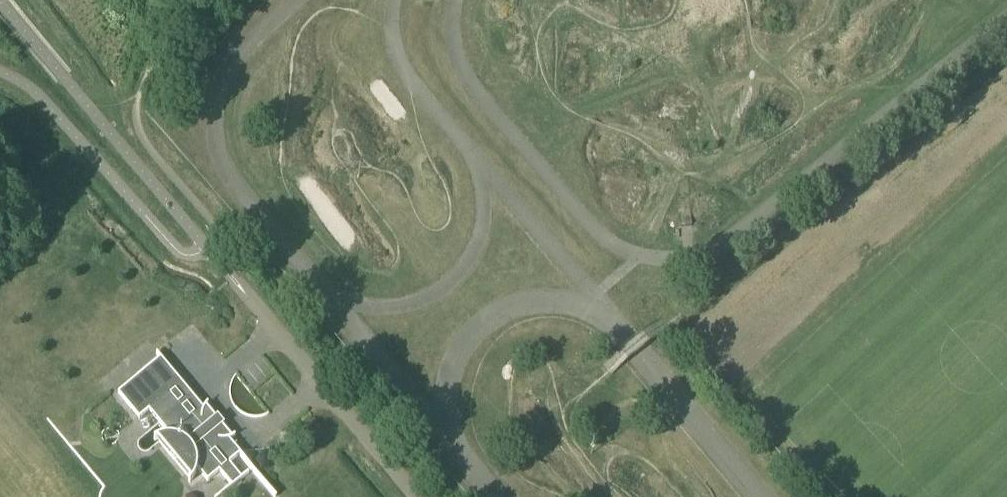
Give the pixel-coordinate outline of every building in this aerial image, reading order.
[(304,83),(310,72),(298,65),(291,76),(304,83)] [(201,415),(203,410),(176,379),(159,358),(117,394),(138,419),(147,411),(169,436),(154,438),(191,482),(196,469),(207,481),(218,472),(231,487),(241,479),(228,464),(239,454),(226,439),(220,440),(214,438),(209,436),(202,430),(201,415)]
